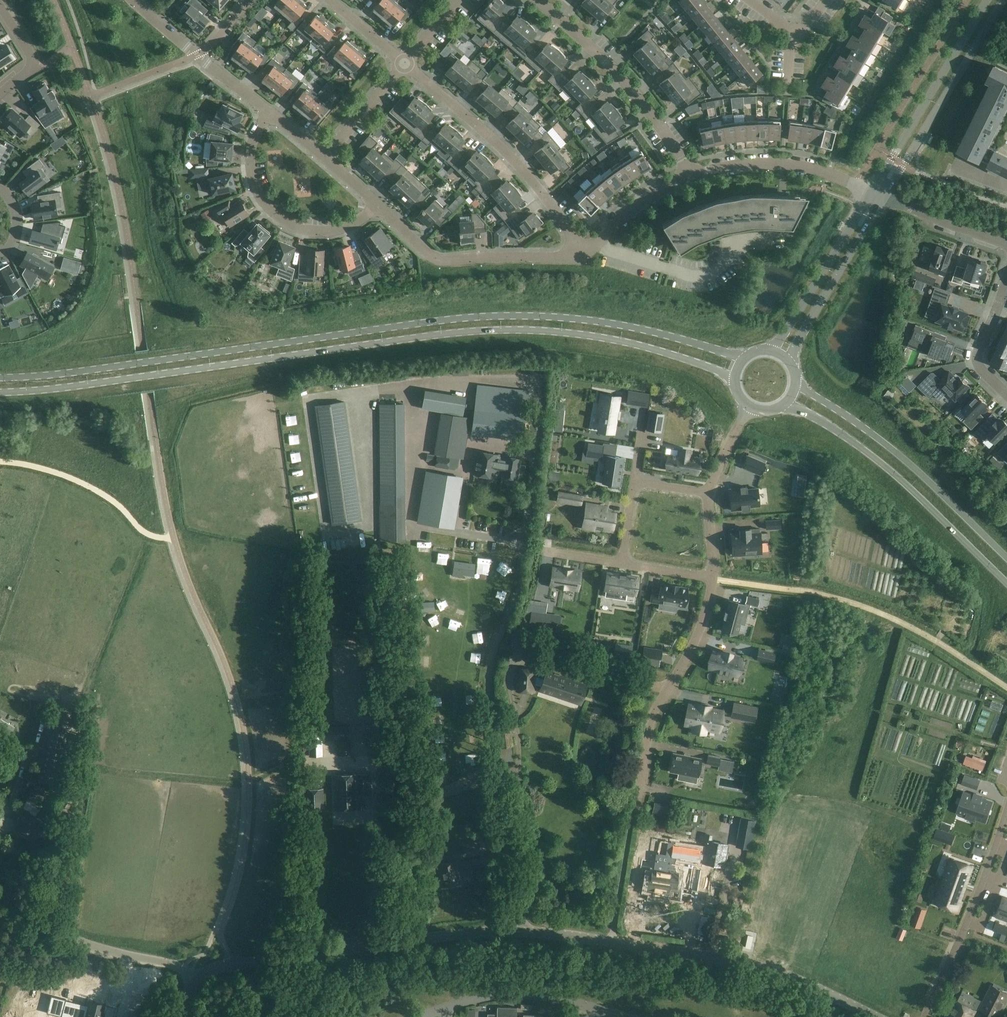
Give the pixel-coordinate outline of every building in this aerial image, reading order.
[(181,17),(193,27),(192,29),(199,35),(205,27),(203,26),(208,20),(199,12),(204,7),(196,0),(190,0),(187,3),(190,6),(181,17)] [(225,0),(210,0),(221,9),(226,2),(225,1),(225,0)] [(283,14),(295,0),(271,0),(265,7),(270,12),(274,7),(283,14)] [(300,0),(295,0),(283,14),(292,22),(287,27),(292,31),(303,19),(298,15),(306,5),(300,0)] [(398,0),(379,0),(381,2),(373,11),(375,13),(373,15),(380,21),(398,0)] [(380,21),(387,27),(389,25),(391,26),(399,17),(404,21),(412,12),(407,7),(405,9),(397,2),(399,0),(398,0),(380,21)] [(503,20),(497,15),(504,6),(502,4),(503,3),(501,0),(491,0),(488,2),(489,3),(488,4),(489,4),(483,11),(480,9),(475,15),(477,18),(493,32),(503,20)] [(601,0),(585,0),(582,4),(591,12),(601,0)] [(591,12),(600,20),(608,11),(615,17),(620,12),(613,5),(618,0),(601,0),(591,12)] [(697,0),(679,0),(679,1),(686,9),(697,0)] [(686,9),(693,18),(707,6),(701,0),(697,0),(686,9)] [(898,9),(903,0),(883,0),(898,9)] [(707,6),(693,18),(700,26),(713,15),(707,6)] [(862,20),(883,33),(890,22),(881,17),(885,10),(878,6),(871,18),(865,15),(862,20)] [(673,20),(666,12),(661,17),(667,24),(673,20)] [(310,41),(313,38),(328,20),(321,14),(319,16),(317,15),(309,24),(305,20),(296,30),(310,41)] [(713,15),(700,26),(706,34),(720,23),(713,15)] [(651,28),(658,25),(655,16),(648,19),(651,28)] [(503,20),(493,32),(509,45),(528,23),(521,17),(519,19),(517,17),(509,25),(503,20)] [(313,38),(310,41),(324,53),(332,43),(327,40),(335,30),(333,28),(335,27),(328,20),(313,38)] [(862,34),(877,43),(883,33),(862,20),(859,25),(865,29),(862,34)] [(528,23),(509,45),(524,59),(534,47),(528,42),(536,33),(533,31),(535,29),(528,23)] [(720,23),(706,34),(713,43),(727,32),(720,23)] [(675,24),(671,28),(674,33),(679,29),(675,24)] [(661,26),(656,34),(664,38),(669,31),(661,26)] [(642,63),(660,47),(652,38),(655,36),(649,29),(637,40),(642,46),(634,54),(642,63)] [(238,48),(231,58),(240,65),(254,48),(258,43),(243,32),(233,45),(238,48)] [(727,32),(713,43),(720,51),(734,40),(727,32)] [(849,40),(871,53),(877,43),(862,34),(859,39),(852,35),(849,40)] [(333,57),(342,65),(358,46),(351,40),(349,42),(347,40),(339,50),(335,46),(326,55),(332,60),(333,57)] [(734,40),(720,51),(727,60),(741,48),(734,40)] [(849,54),(865,63),(871,53),(849,40),(846,45),(852,49),(849,54)] [(284,63),(293,51),(282,42),(272,54),(284,63)] [(534,47),(524,59),(539,72),(559,50),(552,44),(550,46),(548,44),(540,52),(534,47)] [(14,58),(6,45),(0,49),(0,67),(14,58)] [(365,52),(358,46),(342,65),(351,73),(349,75),(354,79),(362,69),(358,65),(366,56),(363,54),(365,52)] [(659,65),(664,71),(674,63),(660,47),(642,63),(650,72),(659,65)] [(262,66),(270,56),(265,52),(263,55),(254,48),(240,65),(250,73),(257,63),(262,66)] [(741,48),(727,60),(734,68),(747,57),(741,48)] [(559,50),(539,72),(545,66),(553,74),(548,80),(554,85),(565,74),(559,69),(566,60),(564,58),(565,57),(559,50)] [(455,81),(473,60),(472,60),(467,66),(452,53),(447,59),(453,64),(446,73),(455,81)] [(837,61),(858,74),(865,63),(849,54),(846,59),(840,56),(837,61)] [(747,57),(734,68),(740,76),(754,65),(747,57)] [(478,86),(483,80),(488,74),(473,60),(455,81),(464,89),(472,80),(478,86)] [(837,75),(852,84),(858,74),(837,61),(834,66),(840,70),(837,75)] [(674,63),(664,71),(669,77),(660,84),(668,94),(689,77),(689,76),(686,79),(674,63)] [(262,82),(271,89),(286,69),(283,73),(274,66),(272,68),(267,65),(264,68),(269,72),(262,82)] [(754,65),(740,76),(747,85),(761,74),(754,65)] [(995,66),(988,81),(992,83),(959,150),(980,160),(1006,105),(1006,72),(995,66)] [(287,69),(286,69),(271,89),(280,96),(288,87),(293,90),(300,80),(287,70),(287,69)] [(565,74),(554,85),(559,91),(562,89),(570,97),(589,78),(582,72),(581,74),(578,72),(570,80),(565,74)] [(824,81),(846,94),(852,84),(837,75),(834,80),(828,76),(824,81)] [(689,77),(668,94),(675,103),(684,96),(690,103),(702,93),(689,77)] [(589,78),(570,97),(574,94),(582,102),(576,108),(581,114),(593,103),(588,97),(596,89),(594,87),(595,86),(589,78)] [(498,93),(483,80),(478,86),(484,91),(477,99),(486,108),(498,93)] [(846,94),(824,81),(821,87),(828,90),(824,96),(839,105),(846,94)] [(30,108),(45,128),(58,120),(51,109),(59,105),(55,97),(56,97),(52,91),(49,92),(47,89),(48,88),(45,83),(38,87),(39,89),(33,92),(40,102),(34,106),(30,108)] [(293,110),(300,115),(316,96),(317,94),(309,87),(303,83),(295,92),(300,96),(293,106),(295,108),(293,110)] [(509,112),(514,106),(518,102),(502,89),(498,93),(486,108),(495,116),(503,107),(509,112)] [(325,104),(316,96),(300,115),(307,121),(309,119),(311,121),(319,111),(324,115),(334,103),(329,99),(325,104)] [(406,127),(426,104),(418,98),(417,100),(414,98),(407,107),(399,100),(389,112),(406,127)] [(556,102),(551,106),(555,112),(561,107),(556,102)] [(593,103),(581,114),(587,120),(593,115),(600,123),(594,128),(594,129),(617,109),(610,103),(609,104),(607,102),(598,109),(593,103)] [(685,108),(688,114),(700,110),(697,103),(688,106),(685,108)] [(208,116),(203,127),(224,133),(227,126),(236,130),(240,123),(238,122),(242,114),(239,113),(240,110),(227,104),(226,107),(223,105),(220,113),(218,112),(215,119),(208,116)] [(426,104),(406,127),(422,140),(432,128),(426,123),(433,114),(431,112),(432,110),(426,104)] [(516,134),(532,117),(528,120),(514,106),(509,112),(515,118),(507,126),(516,134)] [(26,130),(31,134),(39,125),(29,116),(25,121),(12,109),(8,113),(7,112),(2,118),(3,119),(2,121),(20,137),(26,130)] [(617,109),(594,129),(607,144),(620,136),(614,128),(623,121),(621,118),(622,117),(617,109)] [(578,113),(572,116),(577,124),(583,121),(578,113)] [(538,140),(547,132),(547,131),(543,135),(538,129),(541,126),(532,117),(516,134),(525,143),(532,135),(538,140)] [(757,121),(757,138),(768,138),(768,118),(757,118),(757,121)] [(768,118),(768,138),(779,139),(780,119),(768,118)] [(722,124),(725,142),(736,140),(734,122),(733,120),(722,122),(722,124)] [(734,122),(736,140),(746,139),(745,121),(734,122)] [(745,121),(746,139),(757,138),(757,121),(745,121)] [(799,141),(801,123),(790,122),(788,139),(799,141)] [(801,123),(799,141),(809,142),(813,125),(801,123)] [(813,125),(809,142),(820,144),(819,145),(820,145),(824,128),(825,125),(813,123),(813,125)] [(432,128),(422,140),(428,145),(430,143),(439,150),(457,130),(449,125),(448,126),(445,124),(438,133),(432,128)] [(711,126),(714,144),(725,142),(722,124),(711,126)] [(714,144),(711,126),(699,129),(704,146),(714,144)] [(824,128),(820,145),(831,148),(835,131),(824,128)] [(457,130),(439,150),(440,151),(443,147),(451,154),(446,161),(452,166),(463,154),(457,149),(464,140),(462,138),(463,137),(457,130)] [(543,163),(561,148),(547,132),(538,140),(543,146),(535,154),(543,163)] [(208,142),(212,143),(210,159),(206,159),(206,166),(218,165),(218,159),(231,161),(233,144),(223,143),(223,137),(210,133),(208,142)] [(367,173),(385,153),(384,153),(381,156),(373,149),(378,142),(370,135),(359,147),(367,154),(360,162),(362,164),(360,166),(367,173)] [(7,147),(12,150),(14,146),(9,143),(10,143),(5,140),(3,145),(0,143),(0,159),(7,147)] [(561,148),(543,163),(551,173),(559,165),(565,172),(570,167),(557,151),(561,148)] [(991,148),(984,161),(990,164),(989,165),(1003,172),(1006,174),(1006,156),(991,148)] [(422,165),(409,151),(401,158),(414,172),(422,165)] [(463,154),(452,166),(455,169),(467,180),(488,158),(480,152),(479,154),(476,151),(469,160),(463,154)] [(631,158),(640,173),(650,167),(641,152),(631,158)] [(392,176),(402,164),(396,158),(393,161),(385,153),(367,173),(374,178),(376,177),(378,179),(386,170),(392,176)] [(488,158),(467,180),(469,178),(477,185),(475,188),(471,192),(477,197),(481,193),(492,182),(486,177),(494,169),(492,167),(494,165),(488,158)] [(640,173),(631,158),(621,164),(620,162),(631,179),(640,173)] [(42,168),(45,166),(39,159),(26,169),(30,175),(20,183),(28,195),(50,179),(42,168)] [(631,179),(620,162),(611,169),(622,185),(631,179)] [(397,200),(417,178),(402,164),(392,176),(397,181),(390,189),(392,191),(391,193),(390,193),(397,200)] [(447,172),(442,167),(438,172),(443,177),(447,172)] [(203,177),(206,188),(211,187),(212,194),(235,189),(232,174),(216,177),(216,175),(209,176),(208,168),(190,169),(191,178),(203,177)] [(622,185),(611,169),(612,171),(603,178),(614,191),(622,185)] [(417,178),(397,200),(404,206),(405,204),(408,206),(416,198),(422,204),(432,192),(417,178)] [(614,191),(603,178),(594,185),(606,198),(614,191)] [(492,182),(481,193),(486,199),(492,194),(499,202),(493,208),(494,208),(516,188),(510,182),(508,183),(506,181),(497,188),(492,182)] [(606,198),(594,185),(592,183),(584,191),(586,193),(598,206),(598,205),(606,198)] [(516,188),(494,208),(506,223),(519,213),(514,207),(522,200),(520,197),(522,196),(516,188)] [(60,192),(40,195),(40,196),(41,201),(40,202),(39,202),(32,204),(34,219),(57,215),(55,201),(61,200),(60,192)] [(598,206),(586,193),(578,202),(590,214),(598,206)] [(776,226),(792,229),(797,197),(787,196),(768,194),(732,197),(698,206),(662,224),(676,253),(709,236),(738,228),(768,226),(776,226)] [(424,210),(423,210),(422,210),(416,218),(424,225),(426,223),(428,226),(436,217),(442,224),(453,212),(446,206),(444,208),(435,200),(425,211),(424,210)] [(248,215),(240,201),(232,206),(229,201),(213,211),(219,220),(224,217),(229,226),(248,215)] [(212,217),(208,209),(201,214),(205,221),(212,217)] [(486,223),(477,213),(472,214),(472,222),(460,222),(461,233),(460,233),(460,234),(459,234),(461,245),(471,243),(471,241),(474,241),(473,229),(486,228),(486,223)] [(519,213),(506,223),(519,240),(534,229),(534,230),(535,229),(536,230),(544,222),(536,215),(535,216),(533,213),(524,220),(519,213)] [(33,230),(30,243),(40,246),(40,244),(44,245),(44,247),(56,250),(58,243),(59,240),(59,239),(59,237),(56,236),(61,222),(45,223),(43,232),(33,230)] [(235,246),(242,243),(249,249),(248,256),(254,262),(264,250),(259,246),(269,235),(268,234),(269,233),(264,228),(263,229),(257,224),(249,234),(244,229),(232,243),(235,246)] [(363,250),(365,254),(375,268),(386,260),(383,256),(390,251),(388,249),(392,246),(380,229),(365,240),(369,246),(363,250)] [(494,248),(503,247),(502,238),(494,234),(494,248)] [(271,254),(273,256),(270,264),(280,268),(278,272),(283,275),(282,278),(291,281),(294,269),(287,266),(295,247),(279,241),(277,248),(274,247),(271,254)] [(340,270),(348,268),(350,274),(356,272),(356,274),(365,270),(358,255),(352,256),(350,246),(335,250),(337,256),(335,257),(337,264),(339,263),(340,270)] [(947,267),(952,250),(945,248),(945,249),(938,247),(935,254),(936,254),(936,255),(933,254),(931,261),(934,262),(933,262),(930,269),(945,274),(947,267)] [(299,263),(298,278),(306,278),(314,278),(315,274),(322,275),(323,251),(307,250),(306,263),(299,263)] [(43,277),(49,267),(52,269),(54,265),(41,257),(40,259),(28,253),(21,265),(43,277)] [(984,281),(987,274),(985,273),(987,265),(985,264),(986,262),(978,259),(977,262),(969,259),(966,269),(957,266),(953,281),(962,284),(963,280),(971,283),(972,280),(981,283),(982,281),(984,281)] [(19,279),(17,280),(16,279),(17,279),(13,272),(12,272),(12,271),(14,270),(11,264),(9,265),(8,265),(4,267),(4,266),(0,268),(0,296),(1,297),(9,293),(10,294),(17,290),(16,289),(20,287),(20,286),(22,285),(19,279)] [(925,283),(928,276),(920,274),(918,280),(925,283)] [(366,284),(372,281),(370,275),(363,278),(366,284)] [(946,306),(950,294),(935,289),(929,308),(940,312),(937,321),(945,323),(944,326),(953,329),(954,326),(963,330),(964,325),(967,325),(970,316),(968,316),(968,313),(959,310),(960,309),(951,306),(950,307),(946,306)] [(949,360),(955,344),(945,340),(945,341),(942,340),(942,339),(936,337),(933,336),(934,333),(935,333),(935,332),(916,325),(910,339),(929,346),(926,353),(938,358),(939,356),(949,360)] [(1002,341),(1002,342),(1000,342),(998,348),(999,348),(997,352),(1006,356),(1006,343),(1002,341)] [(997,352),(997,353),(996,352),(993,358),(994,359),(992,362),(1006,369),(1006,371),(1006,372),(1006,356),(997,352)] [(969,387),(959,377),(957,380),(949,372),(940,381),(932,373),(918,387),(929,398),(939,388),(945,394),(947,392),(956,400),(969,387)] [(477,385),(472,435),(522,441),(528,391),(477,385)] [(422,408),(463,415),(466,396),(425,390),(422,408)] [(647,407),(649,395),(629,392),(627,404),(647,407)] [(969,395),(966,392),(958,400),(961,403),(969,395)] [(615,433),(619,407),(621,397),(600,394),(597,412),(601,412),(599,430),(615,433)] [(977,416),(987,405),(977,395),(972,400),(966,406),(962,411),(968,416),(963,421),(971,430),(981,420),(977,416)] [(966,406),(972,400),(968,397),(963,403),(966,406)] [(361,520),(344,402),(315,406),(332,524),(361,520)] [(404,540),(403,434),(403,403),(380,404),(381,541),(404,540)] [(663,420),(664,414),(650,412),(649,418),(663,420)] [(469,418),(451,416),(440,414),(434,454),(449,456),(449,457),(436,456),(435,467),(454,470),(458,468),(459,458),(464,459),(469,418)] [(993,414),(975,432),(984,440),(988,436),(995,442),(1004,433),(1006,434),(1006,433),(1006,420),(1005,421),(1003,420),(1001,422),(993,414)] [(997,453),(1006,463),(1006,443),(997,453)] [(605,455),(606,450),(602,449),(603,446),(588,444),(586,456),(601,458),(602,458),(601,458),(601,459),(601,460),(601,461),(605,461),(606,461),(607,455),(605,455)] [(698,467),(699,460),(689,459),(690,451),(679,449),(678,457),(669,455),(667,469),(696,474),(697,467),(698,467)] [(501,477),(518,480),(521,459),(516,458),(514,454),(511,454),(508,456),(505,456),(504,459),(499,458),(500,455),(478,451),(473,475),(496,479),(497,470),(502,471),(501,477)] [(607,455),(602,484),(620,486),(624,458),(607,455)] [(747,456),(742,467),(760,474),(764,463),(747,456)] [(461,492),(463,475),(427,470),(421,517),(435,519),(436,515),(456,518),(459,492),(461,492)] [(758,489),(729,489),(731,510),(759,505),(758,489)] [(581,503),(582,496),(562,493),(560,500),(570,502),(581,504),(581,503)] [(614,524),(616,514),(605,512),(604,512),(604,508),(605,507),(589,505),(588,510),(586,523),(595,524),(594,529),(612,532),(614,524)] [(780,528),(780,520),(766,521),(766,529),(780,528)] [(762,554),(760,533),(759,533),(759,529),(750,529),(740,530),(740,531),(741,531),(742,534),(731,535),(732,551),(732,552),(732,555),(742,554),(751,554),(751,555),(762,554)] [(346,538),(327,538),(327,546),(346,546),(346,538)] [(432,550),(432,540),(422,540),(422,549),(432,550)] [(450,561),(451,551),(441,550),(439,560),(450,561)] [(481,556),(481,568),(491,568),(492,556),(481,556)] [(453,573),(473,575),(475,564),(455,562),(453,573)] [(509,562),(500,565),(503,573),(512,569),(509,562)] [(564,569),(553,568),(550,585),(559,587),(559,585),(567,586),(567,588),(578,590),(581,572),(570,570),(570,571),(564,570),(564,569)] [(607,573),(604,590),(606,591),(606,597),(614,598),(615,592),(636,595),(639,577),(607,573)] [(671,585),(670,586),(662,585),(661,591),(653,589),(651,601),(677,605),(677,608),(687,609),(688,599),(686,599),(687,589),(679,587),(679,586),(678,586),(678,587),(671,586),(671,585)] [(431,586),(423,589),(426,597),(435,594),(431,586)] [(726,612),(725,612),(723,618),(724,619),(721,630),(729,632),(730,632),(738,634),(740,624),(744,625),(747,616),(743,615),(744,609),(748,610),(750,604),(757,606),(759,599),(747,596),(745,603),(746,603),(745,605),(729,601),(726,612)] [(443,608),(451,603),(448,597),(439,602),(443,608)] [(422,611),(435,611),(434,602),(422,603),(422,611)] [(466,618),(470,609),(460,605),(456,614),(466,618)] [(485,622),(493,620),(491,611),(483,613),(485,622)] [(430,616),(436,626),(444,621),(438,612),(430,616)] [(408,628),(407,618),(392,620),(394,630),(408,628)] [(630,656),(632,646),(616,644),(615,654),(630,656)] [(655,659),(656,649),(644,647),(643,657),(655,659)] [(472,659),(482,661),(483,652),(474,650),(472,659)] [(759,650),(756,659),(773,663),(775,654),(759,650)] [(744,667),(746,661),(741,660),(742,658),(732,656),(733,654),(724,652),(724,654),(719,653),(720,653),(718,652),(713,651),(712,656),(711,655),(709,664),(710,664),(709,669),(719,671),(718,673),(728,675),(737,677),(738,673),(740,666),(744,667)] [(423,663),(433,663),(434,655),(424,654),(423,663)] [(582,708),(589,686),(546,672),(544,679),(536,677),(536,670),(531,670),(531,671),(524,671),(524,669),(519,669),(517,691),(522,691),(522,690),(530,690),(529,692),(535,692),(535,683),(542,684),(539,694),(582,708)] [(434,694),(436,704),(446,703),(444,692),(434,694)] [(755,717),(757,708),(734,703),(732,714),(744,717),(745,715),(755,717)] [(705,732),(706,727),(716,729),(717,723),(720,723),(723,712),(710,709),(710,707),(698,705),(698,707),(689,705),(685,724),(694,726),(693,729),(705,732)] [(69,735),(48,729),(35,777),(57,783),(69,735)] [(311,729),(311,741),(311,757),(323,757),(323,741),(339,741),(339,745),(351,745),(351,741),(351,729),(311,729)] [(448,730),(438,730),(438,742),(449,741),(448,730)] [(701,759),(674,753),(670,771),(679,773),(678,779),(686,780),(687,774),(698,777),(701,759)] [(707,763),(719,765),(720,759),(708,756),(707,763)] [(979,763),(978,765),(971,762),(971,760),(966,758),(963,764),(983,771),(985,765),(979,763)] [(441,770),(441,780),(452,779),(452,770),(441,770)] [(371,796),(370,792),(370,774),(356,774),(356,775),(335,776),(336,810),(358,810),(365,810),(365,799),(357,799),(357,796),(371,796)] [(974,788),(977,780),(965,776),(963,783),(974,788)] [(306,811),(324,810),(323,789),(305,790),(306,811)] [(964,793),(958,810),(967,813),(967,815),(974,817),(985,821),(991,803),(964,793)] [(45,835),(47,833),(47,832),(47,829),(47,828),(45,826),(44,825),(45,823),(28,811),(27,812),(21,808),(14,819),(19,823),(15,828),(33,840),(37,834),(39,835),(41,836),(42,836),(45,835)] [(749,849),(751,839),(755,816),(736,813),(735,817),(741,818),(738,834),(735,847),(749,849)] [(934,838),(951,844),(954,835),(937,829),(934,838)] [(702,842),(706,843),(703,862),(724,866),(728,845),(712,841),(713,836),(703,834),(702,842)] [(650,874),(648,890),(653,890),(652,896),(667,898),(669,888),(675,889),(677,873),(673,872),(676,857),(698,861),(700,849),(673,845),(671,856),(656,853),(653,874),(650,874)] [(479,858),(460,861),(462,870),(481,867),(479,858)] [(951,859),(943,881),(965,889),(973,866),(951,859)] [(456,863),(438,866),(442,888),(460,884),(456,863)] [(943,881),(935,903),(957,911),(965,889),(943,881)] [(997,916),(1006,919),(1006,898),(1004,897),(997,916)] [(915,915),(911,924),(920,927),(923,918),(915,915)] [(1002,933),(1005,926),(996,923),(993,930),(1002,933)] [(898,937),(903,939),(904,936),(906,931),(901,929),(898,937)] [(980,1008),(997,1016),(999,1016),(1006,1002),(1006,993),(991,985),(983,1002),(980,1008)] [(106,1005),(89,1001),(87,1008),(65,1003),(66,999),(51,995),(47,1013),(62,1016),(62,1013),(78,1016),(104,1016),(104,1015),(103,1015),(106,1005)] [(950,1016),(972,1016),(975,1010),(977,1007),(980,1008),(983,1002),(976,998),(971,1008),(958,1002),(950,1016)] [(517,1015),(510,1014),(511,1008),(497,1007),(497,1014),(488,1014),(488,1016),(516,1016),(517,1015)]
